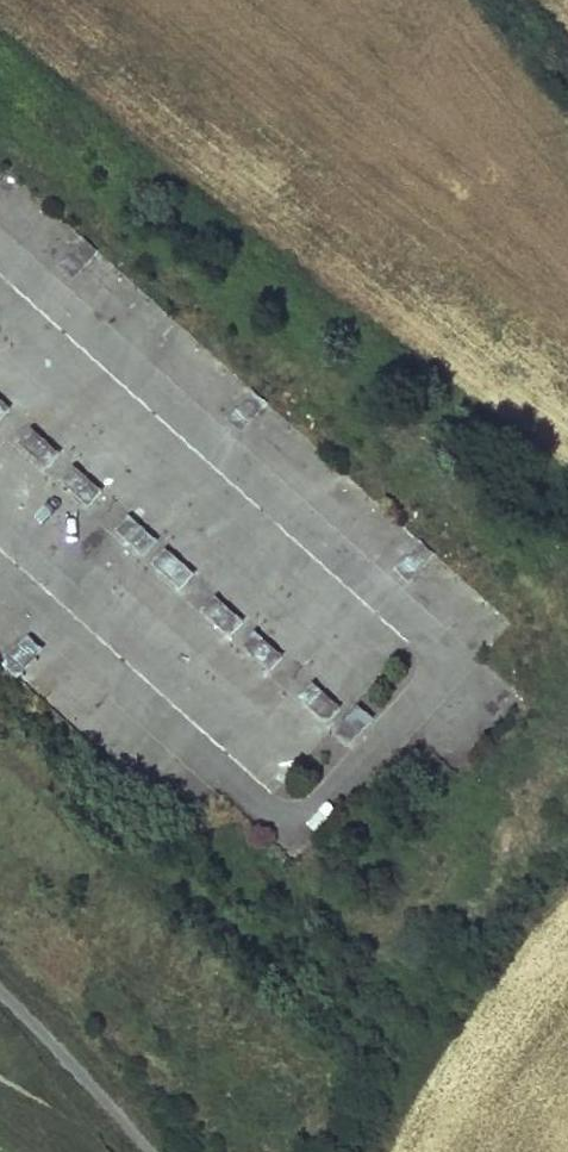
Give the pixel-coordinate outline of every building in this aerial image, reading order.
[(97,250),(84,239),(62,263),(76,275),(97,250)] [(265,402),(252,391),(231,415),(244,427),(265,402)] [(9,409),(0,401),(0,419),(9,409)] [(22,445),(46,467),(58,454),(34,432),(22,445)] [(64,483),(87,504),(100,491),(76,470),(64,483)] [(116,529),(139,551),(152,538),(128,516),(116,529)] [(412,577),(434,553),(420,541),(399,565),(412,577)] [(157,566),(180,587),(192,574),(168,553),(157,566)] [(218,600),(206,614),(230,635),(242,622),(218,600)] [(281,657),(258,635),(246,648),(269,670),(281,657)] [(17,676),(38,652),(25,641),(4,665),(17,676)] [(340,708),(316,686),(304,700),(328,722),(340,708)] [(369,722),(356,710),(334,734),(347,746),(369,722)]
